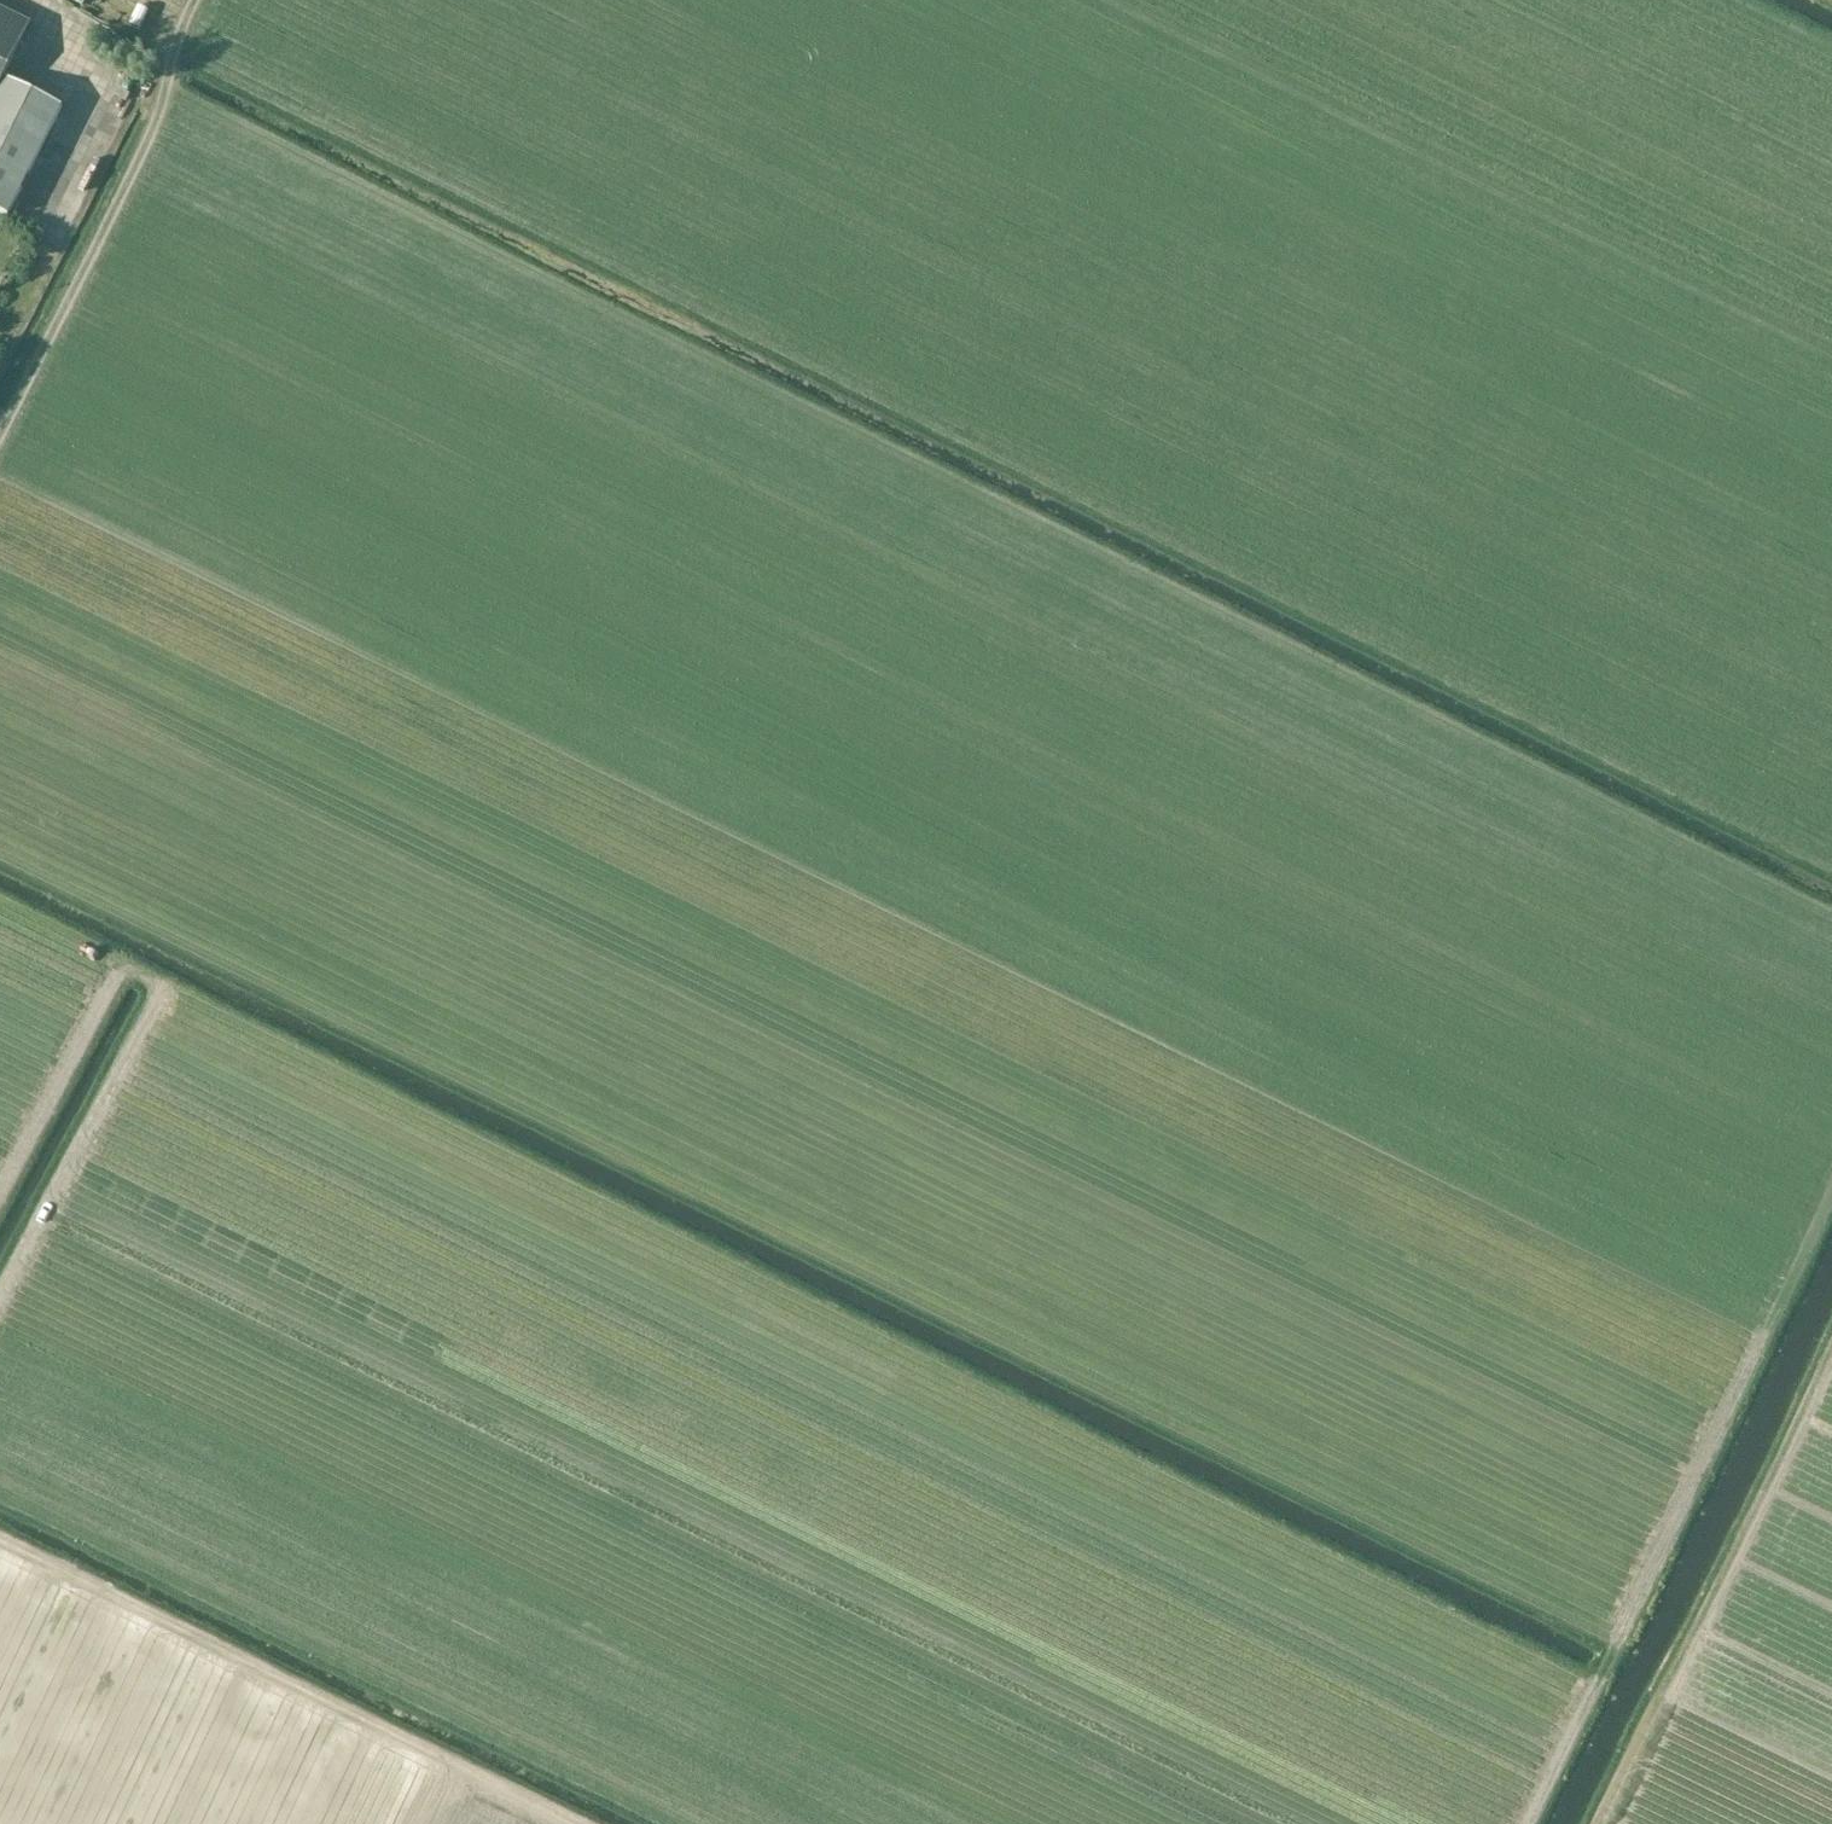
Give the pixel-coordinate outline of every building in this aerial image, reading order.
[(63,108),(6,79),(31,26),(0,10),(0,212),(9,217),(63,108)]
